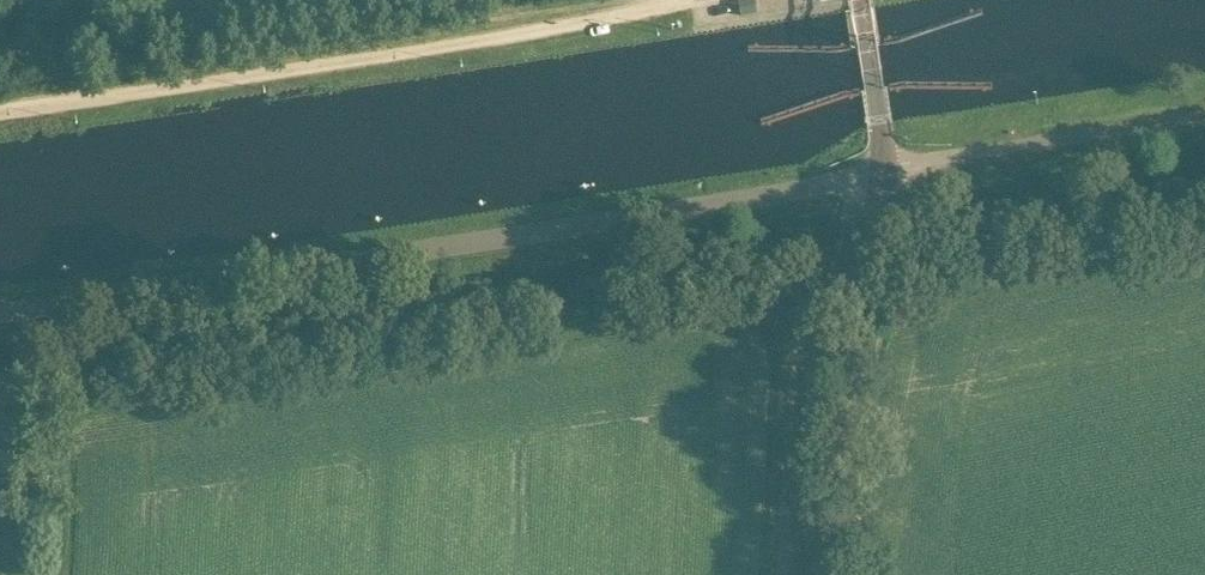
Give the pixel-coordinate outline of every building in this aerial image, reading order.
[(757,13),(755,0),(746,0),(741,1),(743,15),(757,13)] [(855,48),(879,44),(880,44),(881,43),(882,42),(882,41),(882,40),(882,39),(881,38),(880,37),(879,37),(878,37),(854,41),(853,41),(852,42),(851,43),(851,44),(851,45),(851,46),(851,47),(852,47),(853,48),(855,48)] [(864,94),(887,90),(888,90),(889,89),(889,88),(889,87),(889,86),(888,85),(887,85),(886,85),(864,88),(863,88),(862,88),(861,89),(861,90),(861,91),(861,92),(861,93),(862,93),(863,94),(864,94)]
